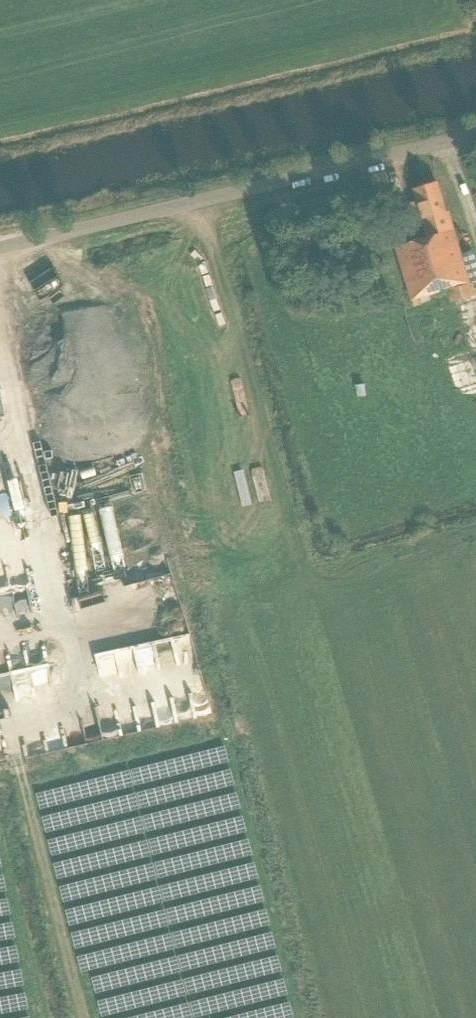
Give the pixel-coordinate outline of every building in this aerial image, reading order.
[(446,211),(437,182),(415,189),(419,200),(409,203),(414,222),(422,219),(428,237),(397,246),(413,300),(471,282),(449,211),(446,211)] [(10,415),(4,391),(0,392),(0,418),(10,415)] [(137,504),(146,534),(157,530),(148,501),(137,504)]
